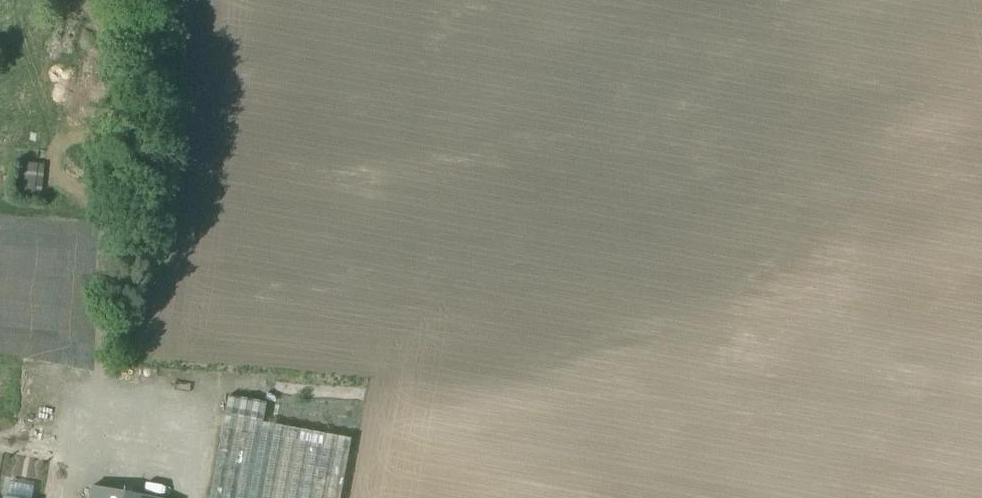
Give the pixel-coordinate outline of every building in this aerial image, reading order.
[(349,440),(261,424),(265,404),(227,397),(208,497),(338,497),(349,440)] [(91,487),(89,497),(152,497),(91,487)]
